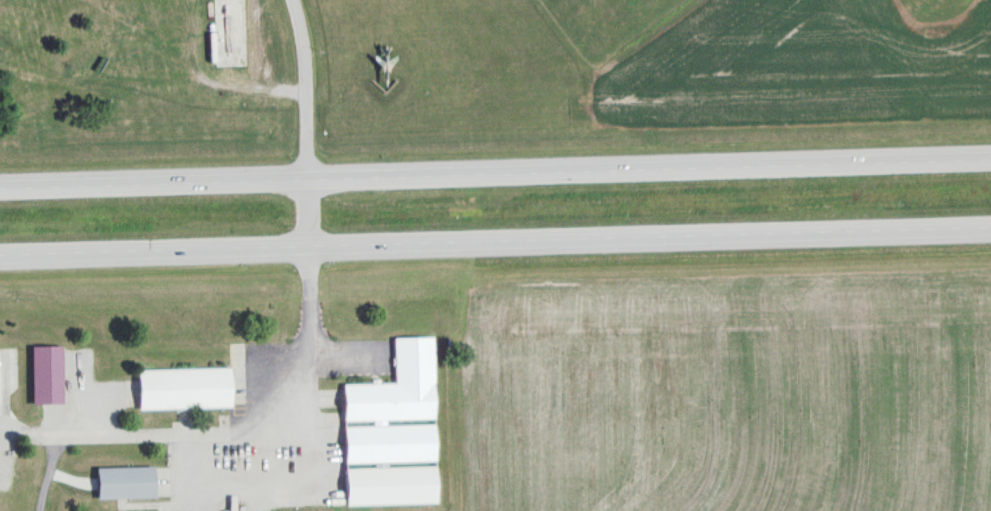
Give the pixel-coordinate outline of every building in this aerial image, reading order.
[(341,505),(433,503),(430,336),(391,336),(392,382),(339,383),(341,505)] [(28,403),(59,403),(59,345),(28,345),(28,403)] [(227,368),(133,368),(133,409),(228,408),(227,368)] [(92,466),(92,497),(152,497),(152,466),(92,466)]
